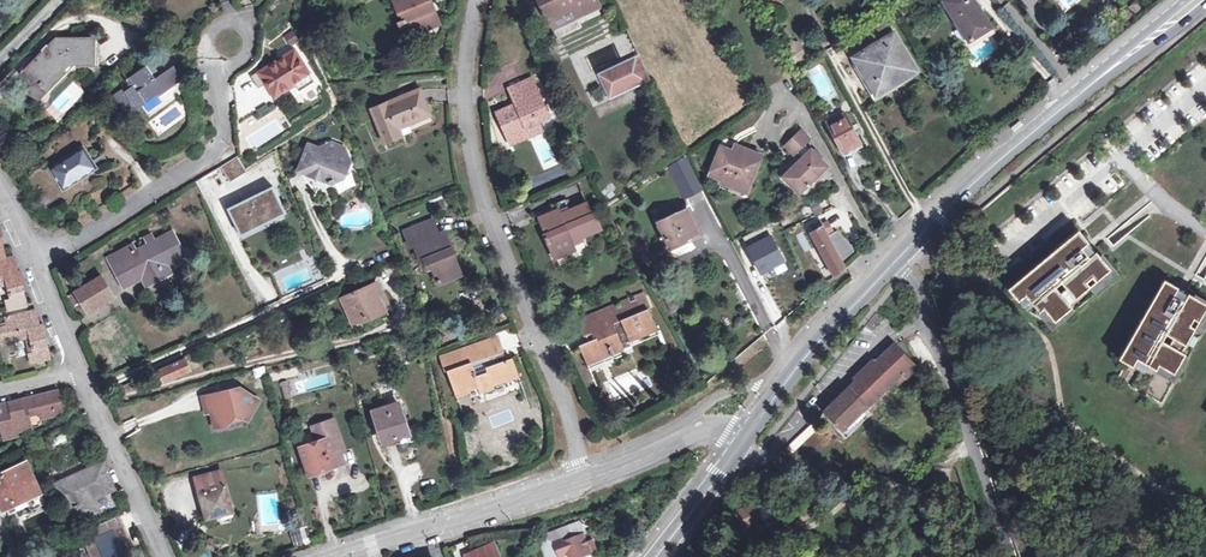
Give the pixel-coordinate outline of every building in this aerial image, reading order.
[(430,0),(395,0),(394,0),(399,13),(402,13),(404,19),(399,21),(404,35),(438,22),(433,8),(428,10),(427,6),(431,4),(430,0)] [(545,14),(549,12),(553,21),(570,13),(573,19),(582,15),(581,13),(595,6),(592,0),(538,0),(545,14)] [(970,41),(990,28),(972,0),(946,0),(942,2),(958,29),(961,27),(970,41)] [(549,12),(545,14),(552,29),(573,19),(570,13),(553,21),(549,12)] [(852,59),(874,97),(916,72),(894,34),(852,59)] [(36,59),(26,70),(47,90),(65,72),(64,69),(70,64),(93,64),(93,40),(56,40),(49,47),(46,45),(41,50),(44,54),(37,61),(36,59)] [(803,55),(797,40),(790,42),(796,57),(803,55)] [(259,74),(274,98),(310,75),(294,52),(259,74)] [(615,73),(640,62),(638,58),(600,75),(612,101),(650,84),(648,80),(624,91),(615,73)] [(154,79),(160,75),(150,62),(145,66),(154,79)] [(640,62),(615,73),(624,91),(648,80),(640,62)] [(154,79),(145,66),(128,78),(131,83),(113,96),(127,116),(157,95),(158,97),(181,81),(171,67),(160,75),(154,79)] [(47,90),(26,70),(20,75),(30,85),(25,94),(37,100),(47,90)] [(497,115),(507,138),(526,130),(528,135),(542,129),(539,122),(550,117),(533,80),(509,91),(515,106),(497,115)] [(399,129),(429,116),(418,90),(371,111),(386,143),(402,136),(399,129)] [(825,124),(841,154),(860,144),(845,113),(825,124)] [(399,129),(402,136),(432,122),(429,116),(399,129)] [(1020,121),(1012,128),(1014,131),(1023,124),(1020,121)] [(526,130),(507,138),(509,143),(528,135),(526,130)] [(809,152),(803,144),(807,140),(799,131),(784,146),(792,155),(794,153),(800,160),(782,178),(798,194),(826,167),(810,151),(809,152)] [(333,152),(344,146),(331,141),(328,150),(333,152)] [(333,152),(328,150),(309,144),(299,171),(321,179),(329,182),(331,184),(339,180),(343,178),(350,159),(345,147),(344,146),(333,152)] [(730,158),(734,150),(721,145),(718,153),(730,158)] [(730,158),(718,153),(710,176),(721,180),(720,182),(746,191),(760,156),(735,146),(734,150),(730,158)] [(49,169),(63,190),(96,169),(83,148),(49,169)] [(222,166),(232,182),(248,171),(238,156),(222,166)] [(671,167),(686,196),(700,189),(684,160),(671,167)] [(321,179),(299,171),(316,193),(321,179)] [(746,191),(720,182),(718,188),(743,198),(746,191)] [(274,187),(238,205),(242,213),(234,217),(242,233),(275,216),(273,212),(284,206),(274,187)] [(429,204),(432,212),(444,207),(441,199),(429,204)] [(587,204),(570,211),(571,215),(561,218),(559,212),(558,211),(540,219),(544,228),(548,226),(552,236),(546,239),(555,259),(567,254),(565,248),(574,245),(583,241),(582,238),(600,230),(594,214),(592,215),(587,204)] [(230,209),(234,217),(242,213),(238,205),(230,209)] [(242,233),(244,236),(288,214),(284,206),(273,212),(275,216),(242,233)] [(571,215),(570,211),(568,208),(559,212),(561,218),(571,215)] [(659,223),(670,248),(698,235),(687,210),(659,223)] [(438,284),(452,278),(450,273),(459,270),(450,250),(452,249),(445,232),(438,235),(432,221),(403,233),(409,247),(413,246),(420,262),(424,261),(428,268),(431,267),(438,284)] [(819,221),(810,227),(812,231),(809,233),(833,277),(844,267),(819,221)] [(767,229),(743,238),(746,244),(769,235),(767,229)] [(1090,242),(1079,229),(1010,287),(1015,293),(1009,298),(1053,326),(1118,276),(1112,268),(1097,250),(1090,256),(1083,247),(1090,242)] [(107,258),(121,285),(133,279),(129,271),(139,266),(142,272),(139,274),(140,276),(146,287),(171,274),(167,265),(185,255),(173,232),(154,242),(151,236),(144,239),(148,245),(135,251),(132,245),(107,258)] [(771,237),(749,247),(761,273),(783,262),(771,237)] [(1097,250),(1090,242),(1083,247),(1090,256),(1097,250)] [(565,248),(567,254),(576,250),(574,245),(565,248)] [(0,260),(0,287),(8,285),(11,301),(6,303),(8,311),(27,306),(24,292),(25,292),(20,272),(18,273),(15,274),(13,267),(16,266),(13,257),(5,259),(0,260)] [(129,271),(133,279),(140,276),(139,274),(142,272),(139,266),(129,271)] [(450,273),(452,278),(461,275),(459,270),(450,273)] [(88,283),(101,304),(113,297),(101,276),(88,283)] [(133,279),(121,285),(123,289),(135,283),(133,279)] [(1165,279),(1119,357),(1129,362),(1120,377),(1162,402),(1205,326),(1205,303),(1189,293),(1185,301),(1174,295),(1178,287),(1165,279)] [(101,304),(88,283),(74,292),(87,313),(101,304)] [(341,299),(351,319),(360,316),(362,319),(375,314),(376,316),(385,312),(385,311),(380,300),(386,297),(383,290),(379,292),(375,283),(341,299)] [(1189,293),(1178,287),(1174,295),(1185,301),(1189,293)] [(380,300),(385,311),(390,308),(386,297),(380,300)] [(656,329),(647,309),(637,314),(633,303),(580,325),(585,335),(586,335),(589,342),(578,347),(585,364),(608,353),(609,357),(612,356),(610,353),(622,348),(620,344),(656,329)] [(30,338),(34,353),(29,355),(31,364),(50,360),(46,345),(47,345),(43,325),(39,326),(36,327),(34,321),(37,320),(34,311),(5,318),(7,326),(0,328),(0,345),(30,338)] [(885,317),(875,314),(866,325),(873,331),(885,317)] [(499,363),(496,355),(501,353),(497,341),(443,359),(449,376),(447,377),(450,383),(451,383),(456,396),(469,391),(469,390),(477,387),(481,398),(484,396),(483,392),(494,387),(493,385),(518,375),(512,358),(499,363)] [(915,368),(894,346),(823,412),(841,430),(901,374),(905,378),(915,368)] [(160,371),(164,382),(190,371),(185,361),(160,371)] [(500,397),(520,388),(516,380),(496,388),(500,397)] [(280,382),(283,400),(291,398),(288,381),(280,382)] [(219,392),(210,410),(215,428),(226,425),(231,417),(240,415),(247,420),(258,401),(235,386),(219,392)] [(21,402),(21,400),(0,405),(0,427),(3,440),(17,437),(16,433),(32,429),(29,417),(40,414),(41,419),(54,416),(53,414),(63,412),(58,392),(39,396),(39,398),(21,402)] [(205,412),(210,410),(219,392),(201,399),(205,412)] [(372,412),(383,443),(409,435),(398,404),(372,412)] [(312,475),(347,463),(343,451),(347,450),(337,419),(315,426),(320,440),(302,446),(312,475)] [(29,507),(26,499),(40,493),(26,463),(0,475),(0,497),(9,516),(29,507)] [(93,499),(113,490),(102,463),(56,485),(73,523),(99,511),(93,499)] [(915,475),(911,466),(901,470),(904,479),(915,475)] [(197,478),(200,491),(198,492),(199,495),(206,518),(232,512),(225,485),(222,486),(218,472),(197,478)] [(26,499),(29,507),(31,510),(45,504),(40,493),(26,499)] [(759,522),(753,504),(729,513),(736,531),(759,522)] [(90,527),(94,536),(83,540),(89,556),(133,556),(116,517),(90,527)] [(248,531),(258,531),(258,521),(248,521),(248,531)] [(544,556),(559,556),(553,541),(561,538),(569,556),(580,556),(590,553),(582,533),(585,533),(581,521),(536,537),(544,556)] [(553,541),(559,556),(568,554),(561,538),(553,541)] [(466,542),(449,548),(454,556),(498,556),(492,544),(472,553),(466,542)]
